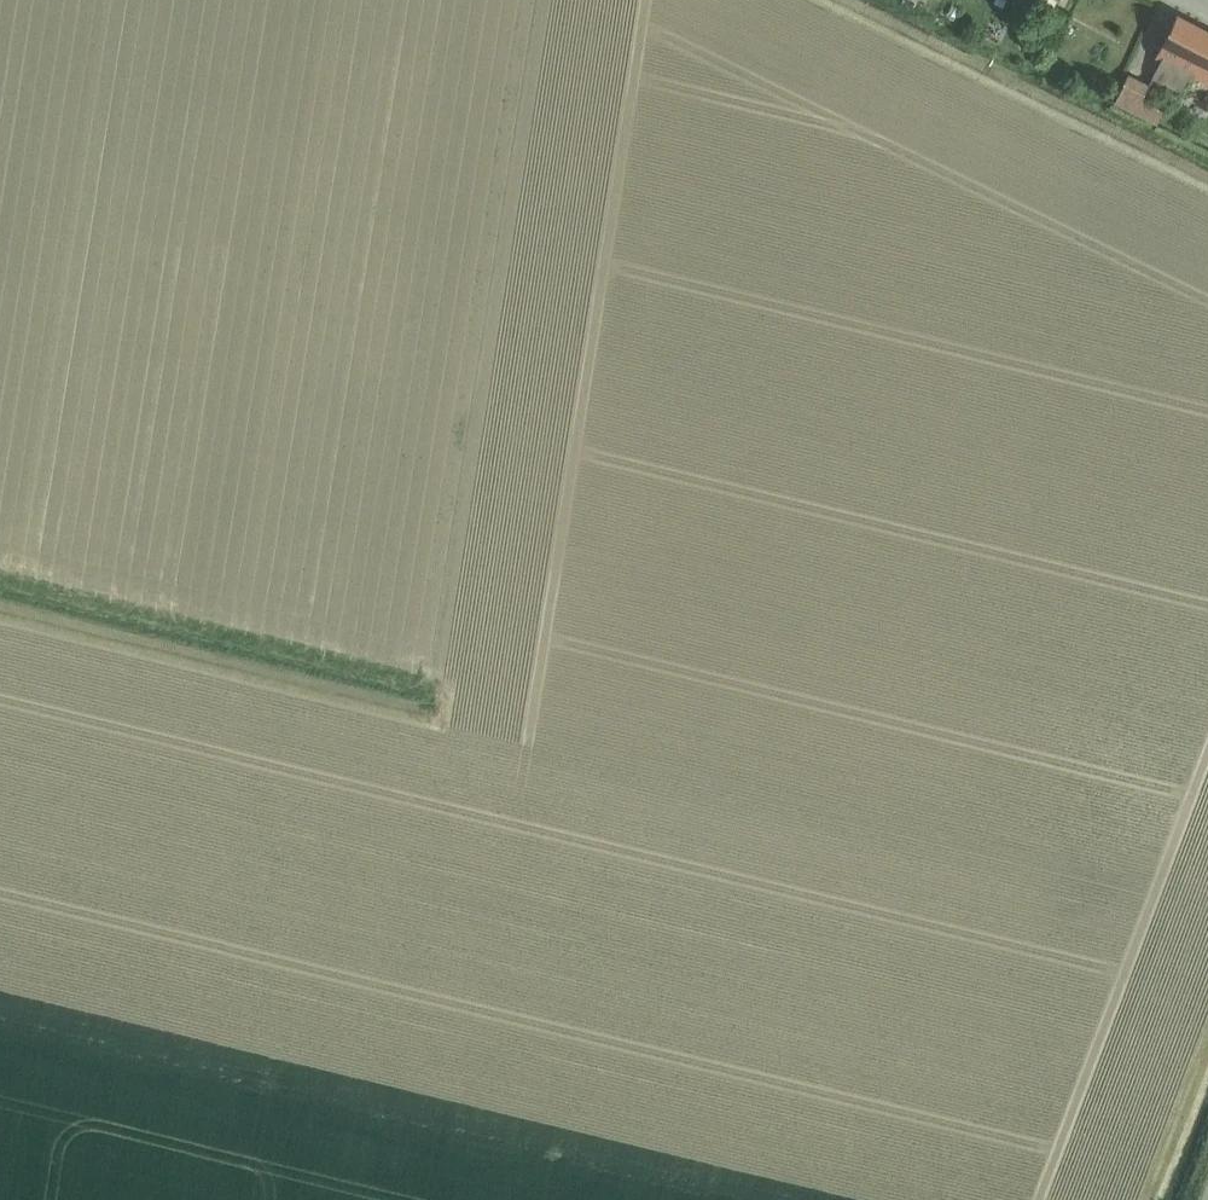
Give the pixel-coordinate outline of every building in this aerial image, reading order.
[(1180,13),(1158,55),(1164,58),(1154,76),(1185,91),(1194,73),(1207,80),(1207,28),(1180,13)] [(1143,98),(1137,111),(1159,122),(1165,108),(1143,98)]
